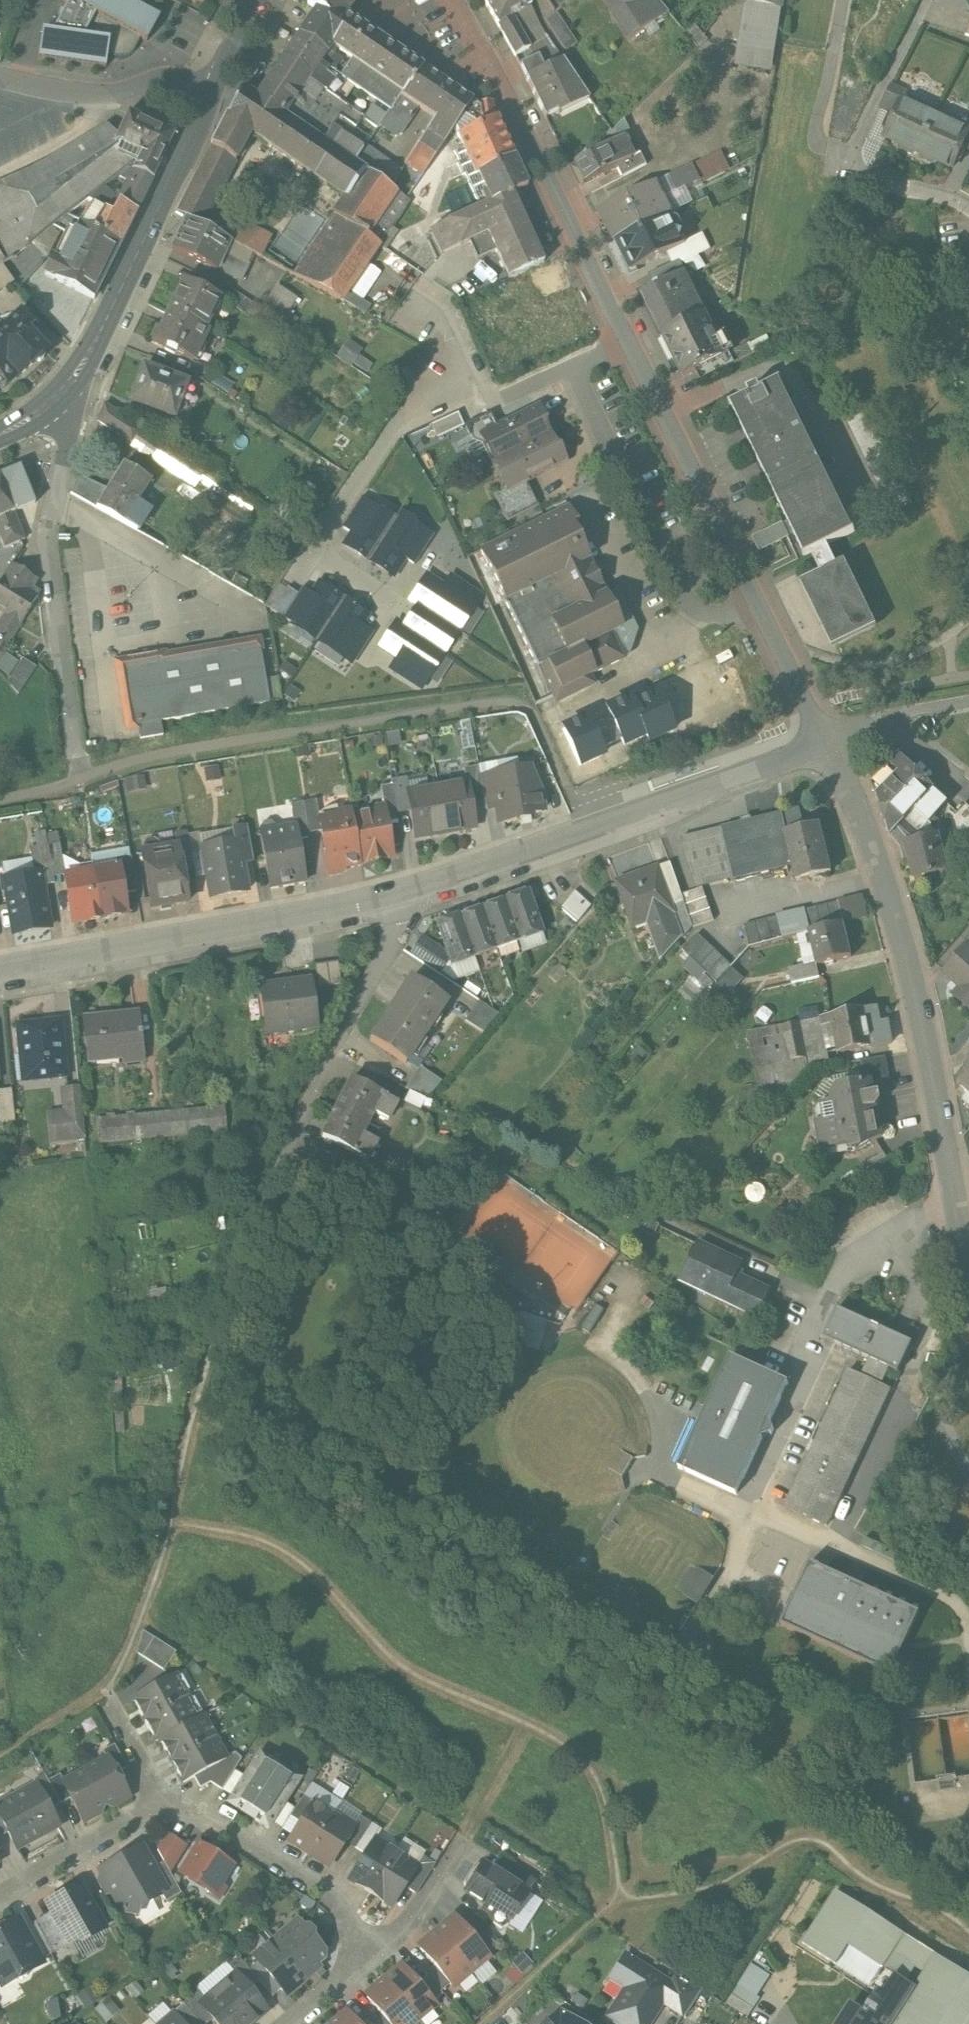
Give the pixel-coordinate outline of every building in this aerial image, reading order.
[(129,0),(70,0),(53,32),(42,30),(38,58),(106,68),(107,57),(122,59),(129,56),(133,52),(141,38),(147,41),(160,17),(129,0)] [(308,4),(316,10),(338,25),(346,14),(355,0),(311,0),(308,4)] [(498,24),(532,3),(530,0),(483,0),(498,24)] [(631,40),(670,14),(658,0),(648,0),(641,5),(637,0),(604,0),(631,40)] [(530,48),(548,38),(532,3),(498,24),(516,56),(530,48)] [(784,12),(747,8),(737,70),(774,76),(784,12)] [(338,25),(316,10),(298,36),(327,53),(321,63),(325,65),(336,49),(332,46),(331,42),(333,31),(338,25)] [(421,66),(346,14),(338,25),(333,31),(331,42),(332,46),(336,49),(352,59),(403,93),(421,66)] [(327,53),(298,36),(283,58),(311,76),(316,69),(324,74),(316,86),(335,99),(347,81),(341,76),(325,65),(321,63),(327,53)] [(530,48),(535,57),(538,56),(545,67),(563,58),(548,38),(530,48)] [(563,58),(545,67),(538,56),(535,57),(520,64),(545,116),(546,115),(547,116),(557,111),(559,113),(560,112),(557,106),(586,92),(563,58)] [(311,76),(283,58),(256,97),(284,116),(311,76)] [(403,93),(352,59),(341,76),(347,81),(390,111),(401,96),(403,93)] [(456,90),(421,66),(403,93),(401,96),(420,109),(435,120),(456,90)] [(901,101),(903,101),(907,93),(890,86),(880,108),(895,115),(901,101)] [(332,148),(242,88),(227,117),(250,133),(345,196),(363,170),(354,164),(332,148)] [(435,120),(412,154),(429,165),(455,128),(473,101),(456,90),(435,120)] [(420,109),(401,96),(390,111),(380,127),(395,138),(402,134),(420,109)] [(514,157),(496,118),(482,125),(482,121),(480,106),(473,101),(455,128),(463,147),(476,175),(479,173),(514,157)] [(903,101),(901,101),(895,115),(885,137),(901,144),(903,149),(912,154),(917,152),(919,152),(936,114),(920,107),(919,109),(903,101)] [(480,106),(482,121),(495,119),(492,104),(480,106)] [(175,133),(128,112),(118,136),(111,154),(155,172),(175,133)] [(936,114),(919,152),(921,153),(922,158),(932,162),(937,160),(952,168),(963,146),(968,132),(968,131),(952,123),(953,121),(936,114)] [(227,117),(176,213),(187,218),(201,226),(250,133),(227,117)] [(365,148),(379,128),(363,118),(355,129),(340,117),(331,130),(340,136),(332,148),(354,164),(365,148)] [(36,168),(0,184),(0,194),(27,248),(31,244),(53,226),(67,215),(128,169),(137,171),(152,178),(155,172),(111,154),(118,136),(107,125),(36,168)] [(622,139),(575,163),(586,183),(617,167),(632,159),(631,157),(622,139)] [(465,174),(480,206),(486,204),(482,195),(488,192),(479,173),(476,175),(463,147),(454,152),(459,163),(457,164),(462,176),(465,174)] [(380,156),(365,148),(354,164),(363,170),(390,187),(400,173),(399,172),(401,170),(380,156)] [(720,150),(670,175),(677,190),(699,179),(702,183),(730,169),(720,150)] [(632,159),(617,167),(623,177),(647,165),(640,154),(631,157),(632,159)] [(527,186),(514,157),(479,173),(488,192),(493,202),(512,193),(527,186)] [(390,187),(363,170),(345,196),(333,214),(335,216),(379,245),(409,201),(390,187)] [(137,171),(131,183),(127,181),(120,196),(124,198),(122,203),(137,210),(152,178),(137,171)] [(655,183),(602,209),(616,240),(669,213),(655,183)] [(545,264),(512,193),(493,202),(488,192),(482,195),(486,204),(480,206),(431,230),(442,255),(470,242),(478,259),(496,251),(509,280),(510,280),(545,264)] [(122,203),(119,202),(113,215),(93,202),(80,222),(121,245),(137,210),(122,203)] [(222,208),(210,231),(229,241),(251,252),(259,257),(272,234),(222,208)] [(669,213),(616,240),(631,271),(666,253),(685,243),(670,213),(669,213)] [(80,222),(67,215),(53,226),(67,234),(70,233),(75,235),(62,262),(54,258),(46,274),(95,298),(121,245),(80,222)] [(379,245),(335,216),(294,275),(341,300),(379,245)] [(201,226),(187,218),(172,250),(216,271),(216,270),(229,241),(210,231),(201,226)] [(685,243),(666,253),(671,263),(679,260),(679,259),(683,263),(698,255),(691,240),(685,243)] [(229,241),(216,270),(241,282),(249,265),(246,264),(251,252),(229,241)] [(15,258),(1,268),(12,283),(18,289),(41,265),(45,257),(31,244),(27,248),(15,258)] [(671,263),(658,270),(664,282),(678,275),(678,277),(685,273),(679,260),(671,263)] [(12,283),(1,268),(0,268),(0,291),(12,283)] [(678,275),(664,282),(664,283),(642,294),(663,335),(698,318),(683,286),(678,277),(678,275)] [(221,298),(183,280),(169,311),(206,328),(221,298)] [(298,299),(278,286),(263,309),(283,322),(298,299)] [(235,291),(228,302),(247,314),(254,303),(235,291)] [(206,328),(169,311),(160,330),(158,329),(153,339),(152,339),(152,340),(194,360),(195,358),(197,359),(203,347),(201,346),(209,330),(206,328)] [(3,332),(0,329),(0,371),(1,371),(10,381),(18,373),(20,375),(35,361),(40,361),(44,359),(43,354),(46,351),(26,330),(32,325),(22,314),(3,332)] [(698,318),(663,335),(683,376),(696,369),(729,353),(721,336),(717,338),(705,314),(698,318)] [(729,353),(696,369),(701,379),(734,363),(729,353)] [(186,385),(142,369),(130,402),(174,418),(186,385)] [(731,405),(765,471),(812,447),(780,381),(761,390),(758,384),(747,389),(750,396),(731,405)] [(142,429),(104,404),(97,424),(131,444),(132,444),(142,429)] [(498,427),(483,434),(484,435),(497,461),(550,435),(543,422),(545,415),(542,408),(538,407),(498,427)] [(484,435),(483,434),(498,427),(491,414),(466,426),(473,441),(484,435)] [(257,504),(142,429),(132,444),(131,444),(129,447),(183,482),(180,487),(190,494),(189,496),(240,529),(257,504)] [(550,435),(497,461),(510,487),(511,489),(527,481),(565,462),(567,458),(563,451),(556,449),(550,435)] [(843,510),(812,447),(765,471),(806,556),(813,552),(826,546),(856,531),(845,509),(843,510)] [(150,483),(122,466),(108,490),(96,508),(136,531),(150,510),(138,501),(150,483)] [(0,474),(1,475),(14,510),(34,503),(21,467),(0,474)] [(0,476),(0,536),(19,528),(14,513),(15,512),(14,510),(1,475),(0,476)] [(96,508),(108,490),(78,476),(71,494),(96,508)] [(533,492),(527,481),(511,489),(510,487),(494,496),(501,508),(533,492)] [(540,506),(533,492),(501,508),(507,522),(540,506)] [(352,534),(372,504),(362,497),(343,527),(352,534)] [(372,504),(352,534),(345,545),(369,561),(401,513),(399,512),(395,519),(372,504)] [(569,507),(480,551),(537,668),(539,667),(554,697),(587,682),(585,678),(624,658),(616,640),(619,630),(614,619),(618,617),(576,531),(580,529),(569,507)] [(394,577),(405,559),(425,529),(401,513),(369,561),(394,577)] [(435,536),(425,529),(405,559),(415,565),(435,536)] [(839,564),(837,565),(830,550),(828,551),(826,546),(813,552),(826,578),(810,585),(812,589),(810,591),(816,604),(819,603),(837,640),(854,632),(855,635),(860,632),(859,629),(868,625),(867,622),(869,621),(865,613),(863,614),(861,611),(863,609),(860,601),(857,603),(839,564)] [(12,564),(0,583),(0,611),(6,614),(21,624),(38,596),(28,589),(35,578),(12,564)] [(459,632),(475,607),(445,588),(427,577),(411,601),(418,606),(419,605),(459,632)] [(445,588),(475,607),(481,597),(451,578),(445,588)] [(320,583),(313,594),(293,624),(317,640),(344,599),(320,583)] [(293,624),(313,594),(303,588),(298,594),(288,587),(272,611),(293,624)] [(317,640),(342,656),(361,626),(368,615),(344,599),(317,640)] [(444,655),(459,632),(419,605),(418,606),(404,627),(404,628),(444,655)] [(6,614),(0,624),(0,657),(21,624),(6,614)] [(398,659),(428,679),(444,655),(404,628),(404,627),(397,623),(381,647),(398,659)] [(371,632),(361,626),(342,656),(352,663),(371,632)] [(259,641),(120,665),(130,726),(269,702),(259,641)] [(36,668),(23,659),(8,682),(19,694),(36,668)] [(428,679),(398,659),(392,669),(422,689),(428,679)] [(672,731),(655,695),(633,706),(646,735),(650,741),(672,731)] [(630,699),(608,709),(612,717),(622,738),(625,745),(646,735),(633,706),(630,699)] [(601,722),(611,744),(622,738),(612,717),(601,722)] [(565,730),(581,765),(603,755),(600,749),(590,727),(586,720),(565,730)] [(601,722),(590,727),(600,749),(611,744),(601,722)] [(933,788),(899,754),(873,784),(877,795),(890,835),(891,834),(891,835),(905,820),(915,809),(932,790),(933,788)] [(467,783),(470,800),(485,798),(481,778),(479,767),(464,770),(466,783),(467,783)] [(495,781),(494,781),(498,808),(500,819),(505,822),(517,820),(520,815),(542,811),(539,794),(528,769),(515,771),(516,777),(495,781)] [(494,776),(481,778),(485,798),(486,810),(498,808),(494,781),(495,781),(494,776)] [(393,785),(397,813),(411,811),(408,793),(407,780),(392,782),(393,785)] [(466,783),(438,788),(445,830),(447,830),(447,828),(455,826),(457,830),(475,826),(470,800),(467,783),(466,783)] [(385,809),(387,823),(399,820),(397,813),(393,785),(381,787),(385,809)] [(438,788),(408,793),(411,811),(416,837),(434,834),(435,830),(442,829),(444,830),(445,830),(438,788)] [(932,790),(915,809),(929,823),(947,803),(932,790)] [(304,802),(310,833),(322,831),(319,817),(320,816),(317,799),(304,802)] [(296,826),(298,839),(311,837),(310,833),(304,802),(291,804),(295,826),(296,826)] [(352,814),(360,860),(393,855),(387,823),(385,809),(352,814)] [(915,809),(905,820),(921,833),(923,839),(932,836),(929,823),(915,809)] [(819,825),(804,829),(799,810),(781,814),(786,833),(784,833),(790,856),(792,862),(796,881),(831,872),(819,825)] [(320,816),(319,817),(322,831),(329,874),(340,872),(347,862),(352,866),(361,864),(360,860),(352,814),(352,811),(320,816)] [(781,814),(681,839),(697,886),(735,876),(734,870),(780,859),(790,856),(784,833),(786,833),(781,814)] [(921,833),(905,820),(891,835),(900,846),(905,845),(905,843),(923,839),(921,833)] [(276,825),(270,821),(264,822),(260,828),(270,887),(306,881),(298,839),(296,826),(295,826),(276,829),(276,825)] [(238,843),(242,864),(254,862),(247,826),(234,828),(237,843),(238,843)] [(178,846),(182,869),(194,867),(188,832),(175,834),(178,846)] [(923,839),(905,843),(905,845),(915,880),(948,872),(938,835),(923,839)] [(178,846),(160,849),(159,844),(154,840),(148,841),(144,846),(145,852),(143,853),(153,908),(188,902),(182,869),(178,846)] [(237,843),(202,849),(211,898),(247,892),(242,864),(238,843),(237,843)] [(48,845),(53,877),(65,875),(60,844),(48,845)] [(41,873),(43,885),(55,884),(53,877),(48,845),(30,849),(35,874),(41,873)] [(790,856),(780,859),(782,864),(792,862),(790,856)] [(116,859),(118,867),(119,867),(124,894),(137,892),(131,857),(116,859)] [(734,870),(736,880),(783,869),(782,864),(780,859),(734,870)] [(670,863),(658,867),(674,913),(673,913),(682,937),(693,926),(681,894),(670,863)] [(93,864),(79,866),(73,875),(66,876),(74,922),(101,918),(93,871),(94,871),(93,864)] [(124,894),(119,867),(118,867),(94,871),(93,871),(101,918),(127,913),(124,894)] [(658,867),(617,881),(634,927),(651,921),(664,957),(682,937),(673,913),(674,913),(658,867)] [(35,874),(5,879),(14,933),(50,927),(43,885),(41,873),(35,874)] [(703,887),(681,894),(693,926),(714,920),(703,887)] [(575,890),(567,899),(584,913),(591,904),(575,890)] [(528,891),(505,899),(519,941),(542,933),(528,891)] [(505,899),(482,907),(497,949),(519,941),(505,899)] [(577,922),(584,913),(567,899),(560,907),(577,922)] [(838,902),(805,910),(810,931),(843,923),(838,902)] [(482,907),(459,915),(474,957),(497,949),(482,907)] [(805,910),(777,916),(782,937),(783,939),(809,932),(811,932),(810,931),(805,910)] [(459,915),(437,923),(452,965),(474,957),(459,915)] [(777,916),(744,925),(750,946),(782,937),(777,916)] [(811,932),(809,932),(816,962),(817,965),(851,957),(843,924),(811,932)] [(732,966),(698,933),(682,950),(717,982),(732,966)] [(431,944),(419,961),(440,974),(447,962),(443,951),(431,944)] [(944,973),(961,988),(954,996),(968,1009),(968,944),(944,973)] [(338,961),(315,964),(318,987),(342,984),(338,961)] [(816,962),(788,968),(792,983),(820,978),(817,965),(816,962)] [(743,977),(733,968),(705,997),(716,1007),(743,977)] [(446,1001),(412,978),(371,1040),(405,1063),(446,1001)] [(310,981),(261,987),(267,1033),(316,1026),(310,981)] [(499,1014),(479,1001),(466,1021),(484,1033),(499,1014)] [(866,1010),(821,1018),(826,1047),(836,1045),(838,1052),(891,1042),(888,1021),(868,1025),(866,1010)] [(138,1012),(118,1014),(118,1019),(104,1020),(84,1022),(88,1056),(122,1052),(123,1063),(145,1061),(141,1030),(140,1030),(138,1012)] [(821,1018),(800,1022),(806,1058),(810,1075),(816,1068),(830,1066),(826,1047),(821,1018)] [(55,1020),(17,1024),(23,1080),(50,1077),(49,1072),(65,1070),(62,1039),(57,1039),(55,1020)] [(800,1022),(782,1025),(789,1061),(806,1058),(800,1022)] [(782,1025),(747,1032),(754,1067),(789,1061),(782,1025)] [(886,1056),(860,1061),(863,1077),(872,1081),(872,1082),(890,1078),(886,1056)] [(789,1061),(754,1067),(758,1085),(741,1089),(745,1107),(779,1101),(781,1098),(786,1101),(810,1075),(806,1058),(789,1061)] [(442,1081),(420,1066),(406,1089),(427,1099),(442,1081)] [(861,1081),(838,1085),(830,1097),(831,1102),(825,1103),(822,1107),(825,1124),(818,1135),(820,1148),(824,1151),(838,1148),(844,1153),(849,1152),(850,1155),(854,1155),(882,1137),(879,1119),(873,1115),(869,1116),(868,1109),(877,1108),(881,1100),(880,1092),(874,1093),(872,1082),(872,1081),(863,1077),(861,1081)] [(387,1097),(352,1079),(337,1108),(368,1124),(373,1113),(388,1120),(397,1102),(387,1098),(387,1097)] [(49,1115),(51,1140),(84,1137),(80,1088),(63,1090),(66,1113),(49,1115)] [(0,1090),(0,1122),(15,1120),(12,1089),(0,1090)] [(224,1108),(167,1113),(169,1137),(227,1131),(224,1108)] [(368,1124),(337,1108),(323,1138),(358,1155),(368,1160),(377,1142),(362,1134),(368,1124)] [(99,1144),(169,1137),(167,1113),(96,1120),(99,1144)] [(338,1160),(317,1149),(311,1160),(333,1171),(338,1160)] [(742,1264),(698,1243),(680,1280),(757,1317),(770,1292),(736,1276),(742,1264)] [(912,1343),(838,1309),(824,1338),(898,1372),(912,1343)] [(524,1312),(517,1342),(542,1348),(550,1318),(524,1312)] [(788,1382),(731,1356),(678,1468),(736,1494),(763,1438),(772,1435),(774,1429),(773,1429),(770,1421),(788,1382)] [(891,1389),(849,1370),(786,1507),(827,1526),(891,1389)] [(634,1510),(621,1529),(613,1524),(604,1537),(613,1543),(600,1563),(674,1609),(684,1595),(698,1604),(712,1580),(699,1572),(708,1557),(634,1510)] [(920,1614),(810,1563),(781,1626),(891,1676),(920,1614)] [(154,1639),(143,1632),(137,1654),(142,1657),(154,1639)] [(166,1646),(154,1639),(142,1657),(153,1664),(166,1646)] [(176,1652),(166,1646),(153,1664),(164,1671),(176,1652)] [(174,1675),(132,1698),(144,1720),(186,1697),(174,1675)] [(186,1697),(144,1720),(157,1742),(160,1740),(198,1718),(186,1697)] [(198,1718),(160,1740),(172,1761),(214,1738),(201,1716),(198,1718)] [(214,1738),(172,1761),(184,1783),(194,1778),(226,1760),(225,1759),(214,1738)] [(108,1758),(117,1774),(127,1768),(115,1745),(103,1752),(106,1759),(108,1758)] [(260,1752),(228,1803),(248,1816),(281,1765),(260,1752)] [(225,1759),(226,1760),(194,1778),(200,1788),(210,1783),(222,1790),(242,1759),(235,1753),(225,1759)] [(117,1774),(108,1758),(106,1759),(85,1770),(105,1806),(114,1801),(116,1804),(130,1797),(117,1774)] [(281,1765),(248,1816),(269,1829),(301,1778),(281,1765)] [(105,1806),(85,1770),(64,1782),(62,1783),(71,1799),(84,1822),(97,1815),(95,1811),(105,1806)] [(48,1781),(61,1804),(71,1799),(62,1783),(64,1782),(60,1775),(48,1781)] [(0,1805),(0,1818),(17,1850),(59,1826),(36,1784),(0,1805)] [(304,1796),(291,1817),(301,1823),(314,1803),(304,1796)] [(319,1802),(314,1803),(301,1823),(289,1841),(309,1854),(334,1816),(327,1811),(326,1806),(319,1802)] [(340,1820),(334,1816),(309,1854),(329,1868),(345,1842),(355,1826),(354,1826),(343,1819),(340,1820)] [(355,1826),(345,1842),(356,1849),(372,1824),(360,1817),(354,1826),(355,1826)] [(372,1824),(356,1849),(365,1855),(375,1840),(382,1830),(372,1824)] [(165,1863),(170,1872),(185,1847),(167,1836),(157,1851),(165,1863)] [(365,1855),(349,1880),(370,1893),(396,1852),(375,1840),(365,1855)] [(233,1865),(200,1844),(182,1871),(210,1889),(208,1892),(219,1899),(226,1888),(221,1884),(233,1865)] [(142,1847),(127,1856),(126,1860),(119,1864),(115,1862),(100,1870),(123,1912),(136,1916),(138,1910),(153,1901),(151,1898),(160,1892),(165,1889),(153,1868),(142,1847)] [(396,1852),(370,1893),(391,1907),(404,1887),(418,1866),(417,1866),(396,1852)] [(418,1866),(404,1887),(416,1894),(436,1864),(423,1856),(417,1866),(418,1866)] [(165,1863),(153,1868),(165,1889),(160,1892),(166,1903),(181,1894),(170,1873),(170,1872),(165,1863)] [(529,1894),(484,1864),(475,1866),(464,1883),(467,1891),(486,1904),(483,1910),(494,1917),(493,1924),(501,1929),(509,1926),(529,1894)] [(104,1929),(80,1886),(58,1898),(54,1914),(71,1943),(83,1936),(89,1937),(104,1929)] [(904,1934),(903,1934),(836,1891),(803,1943),(836,1964),(848,1946),(898,1978),(905,1983),(916,1966),(926,1973),(915,1989),(893,2023),(968,2023),(968,1976),(904,1934)] [(54,1914),(34,1925),(50,1955),(71,1943),(54,1914)] [(471,1935),(457,1918),(451,1923),(444,1924),(436,1931),(472,1973),(486,1962),(487,1954),(471,1935)] [(18,1920),(5,1927),(0,1927),(0,1980),(12,1973),(15,1979),(21,1980),(27,1977),(30,1971),(42,1964),(18,1920)] [(304,1926),(298,1920),(272,1942),(305,1980),(306,1979),(301,1973),(308,1967),(313,1973),(320,1967),(318,1964),(325,1957),(326,1952),(314,1938),(315,1932),(309,1926),(304,1926)] [(481,1928),(471,1935),(487,1954),(496,1946),(481,1928)] [(472,1973),(436,1931),(428,1937),(426,1944),(420,1949),(435,1966),(450,1985),(458,1985),(472,1973)] [(305,1980),(272,1942),(254,1957),(258,1962),(282,1990),(287,1996),(305,1980)] [(612,1978),(626,1988),(609,2016),(621,2023),(649,2023),(663,2002),(673,1986),(626,1956),(612,1978)] [(236,1973),(250,1989),(259,1982),(249,1970),(239,1957),(229,1966),(235,1973),(236,1973)] [(746,2015),(773,1974),(753,1961),(726,2002),(746,2015)] [(258,1962),(249,1970),(259,1982),(272,1997),(282,1990),(258,1962)] [(450,1985),(435,1966),(426,1974),(427,1976),(441,1993),(450,1985)] [(418,1984),(404,1967),(398,1972),(391,1973),(383,1979),(419,2022),(433,2010),(434,2002),(418,1984)] [(236,1973),(235,1973),(218,1988),(248,2023),(252,2023),(268,2011),(250,1989),(236,1973)] [(443,1995),(441,1993),(427,1976),(418,1984),(434,2002),(443,1995)] [(673,1986),(663,2002),(685,2017),(702,1991),(680,1977),(673,1986)] [(898,1978),(886,1996),(880,1993),(866,2014),(871,2020),(869,2023),(893,2023),(915,1989),(905,1983),(898,1978)] [(383,1979),(375,1986),(373,1993),(367,1998),(382,2015),(389,2023),(417,2023),(419,2022),(383,1979)] [(218,1988),(205,1999),(199,2004),(213,2020),(217,2023),(248,2023),(218,1988)] [(201,2023),(208,2023),(213,2020),(199,2004),(205,1999),(198,1991),(184,2004),(201,2023)] [(185,2023),(201,2023),(184,2004),(174,2012),(185,2023)] [(174,2012),(160,2023),(185,2023),(174,2012)] [(548,2023),(577,2023),(560,2013),(548,2023)] [(343,2018),(336,2019),(330,2023),(358,2023),(349,2014),(343,2018)] [(382,2015),(373,2023),(374,2023),(389,2023),(382,2015)]
